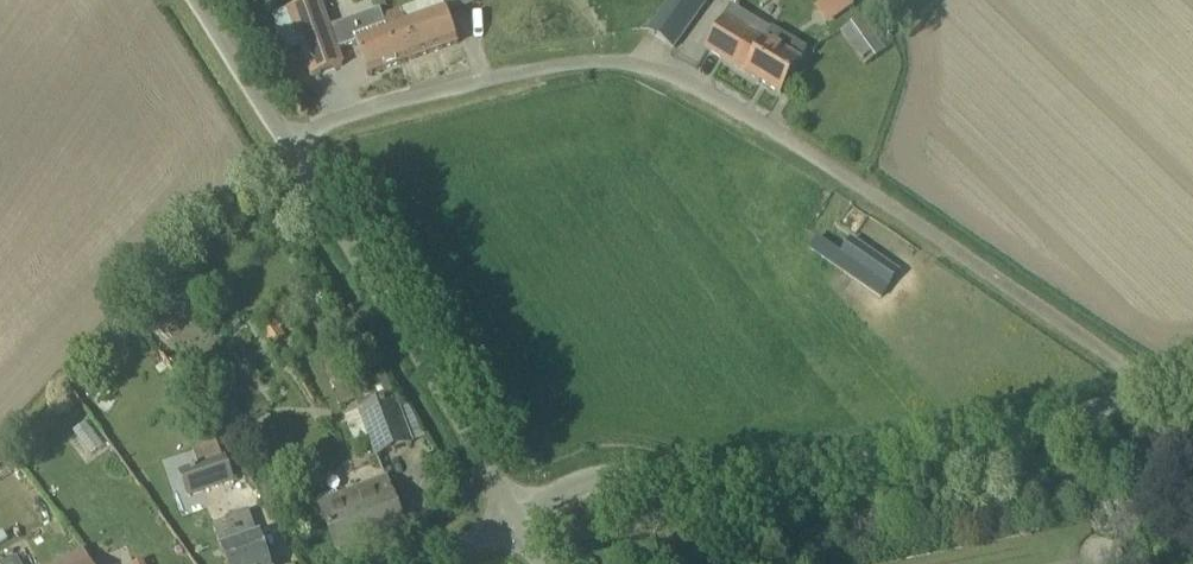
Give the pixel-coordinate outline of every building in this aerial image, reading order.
[(383,17),(381,11),(333,28),(323,0),(316,0),(290,9),(303,46),(302,48),(303,47),(313,76),(343,66),(338,50),(357,43),(369,76),(401,64),(388,31),(383,17)] [(663,11),(649,30),(674,49),(689,30),(710,0),(671,0),(663,11)] [(855,6),(851,0),(826,0),(816,7),(829,25),(855,6)] [(401,64),(459,44),(448,14),(446,9),(406,23),(402,10),(383,17),(388,31),(401,64)] [(707,50),(781,95),(808,51),(773,32),(749,17),(741,28),(726,19),(707,50)] [(865,66),(886,51),(864,18),(842,33),(865,66)] [(255,217),(263,219),(270,213),(270,205),(265,201),(258,201),(253,204),(252,212),(255,217)] [(842,255),(818,239),(811,249),(830,262),(881,298),(899,272),(852,240),(842,255)] [(353,386),(349,377),(333,384),(343,407),(357,402),(352,386),(353,386)] [(413,444),(396,399),(360,413),(372,445),(377,458),(413,444)] [(189,495),(233,481),(224,454),(180,468),(189,495)] [(338,551),(405,525),(387,478),(338,497),(320,504),(338,551)] [(249,511),(225,519),(226,521),(213,525),(227,563),(272,563),(262,536),(258,537),(249,511)] [(87,547),(54,563),(96,563),(87,547)]
